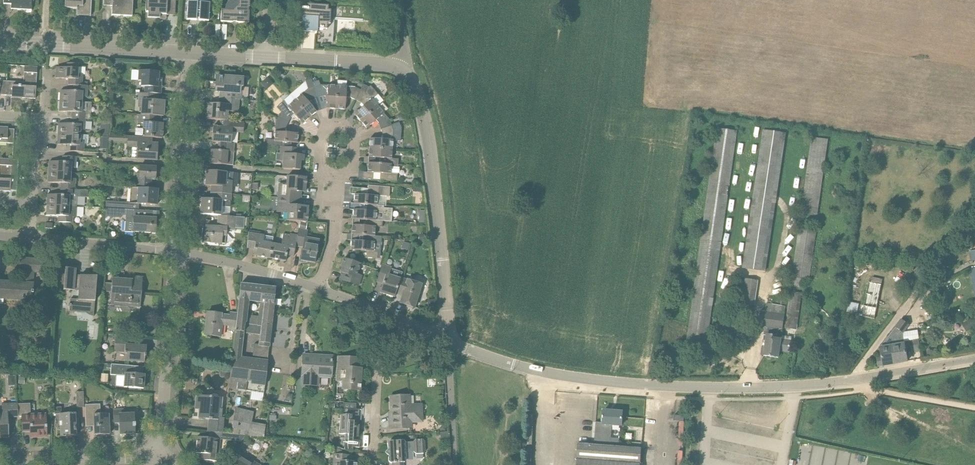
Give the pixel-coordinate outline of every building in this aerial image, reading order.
[(3,4),(11,5),(11,10),(31,11),(32,0),(4,0),(3,4)] [(65,8),(80,9),(80,14),(91,15),(92,0),(65,0),(65,8)] [(103,6),(112,6),(112,16),(132,17),(133,0),(104,0),(103,6)] [(146,12),(148,12),(148,18),(166,19),(167,15),(175,16),(176,0),(146,0),(146,2),(145,4),(145,5),(145,6),(145,8),(145,9),(145,10),(146,12)] [(225,10),(221,10),(221,22),(249,24),(250,0),(233,0),(232,0),(231,1),(230,1),(229,2),(229,3),(228,4),(227,5),(226,6),(226,7),(226,8),(225,9),(225,10)] [(188,2),(187,20),(196,20),(196,19),(199,19),(199,21),(209,21),(210,3),(188,2)] [(297,8),(297,23),(303,24),(302,32),(316,33),(316,36),(333,37),(334,20),(368,22),(369,9),(308,5),(307,8),(301,8),(301,9),(297,8)] [(74,85),(82,86),(83,75),(78,74),(79,64),(68,63),(67,68),(57,67),(56,79),(69,79),(69,85),(74,85)] [(7,81),(6,96),(12,96),(12,98),(36,99),(38,67),(24,67),(23,82),(7,81)] [(145,93),(154,94),(161,94),(162,78),(159,78),(159,72),(139,71),(138,81),(141,81),(141,87),(145,87),(145,93)] [(220,98),(240,100),(242,100),(243,87),(242,87),(243,78),(217,76),(215,92),(221,92),(220,98)] [(326,109),(336,109),(337,86),(320,85),(318,80),(312,82),(317,98),(323,96),(323,97),(327,98),(326,109)] [(338,80),(337,86),(336,109),(345,110),(346,99),(349,99),(349,97),(355,100),(360,90),(355,88),(346,87),(346,81),(338,80)] [(308,89),(295,100),(310,118),(316,112),(309,104),(312,101),(311,100),(317,98),(312,82),(312,81),(306,83),(308,89)] [(60,101),(82,102),(83,97),(87,97),(88,86),(82,86),(74,85),(74,91),(61,91),(60,101)] [(378,107),(377,106),(371,99),(377,94),(369,86),(368,87),(363,85),(360,90),(355,100),(361,103),(360,105),(362,107),(354,115),(360,122),(378,107)] [(140,115),(157,116),(163,117),(164,101),(153,100),(154,94),(145,93),(140,93),(139,108),(141,108),(140,115)] [(221,121),(228,121),(228,112),(239,113),(240,100),(220,98),(220,105),(209,104),(207,120),(221,121)] [(302,124),(310,118),(295,100),(288,106),(283,101),(276,107),(281,112),(278,118),(288,123),(291,117),(292,118),(295,116),(302,124)] [(67,118),(72,118),(86,119),(86,108),(82,108),(82,102),(60,101),(60,112),(67,112),(67,118)] [(382,123),(389,120),(378,107),(360,122),(366,129),(375,122),(377,124),(381,121),(382,123)] [(143,137),(151,138),(162,138),(163,124),(157,124),(157,116),(140,115),(139,115),(138,123),(143,123),(143,137)] [(58,134),(80,135),(81,130),(85,130),(86,119),(72,118),(72,124),(59,124),(58,134)] [(282,147),(282,142),(297,143),(298,133),(287,133),(287,129),(285,129),(288,123),(278,118),(275,124),(274,140),(265,139),(265,146),(280,147),(282,147)] [(212,142),(219,143),(232,143),(232,133),(243,133),(244,122),(228,121),(221,121),(221,127),(213,127),(212,142)] [(392,150),(393,140),(400,141),(401,128),(399,123),(381,129),(383,136),(381,136),(381,139),(370,139),(369,148),(392,150)] [(762,126),(745,267),(769,270),(785,129),(762,126)] [(13,144),(14,130),(8,129),(8,127),(0,127),(0,143),(13,144)] [(685,352),(705,355),(737,131),(716,128),(688,334),(687,342),(685,352)] [(84,152),(84,144),(88,144),(89,136),(80,135),(58,134),(58,145),(71,146),(70,151),(84,152)] [(136,159),(156,160),(157,144),(151,144),(151,138),(143,137),(128,136),(127,148),(137,148),(136,159)] [(809,159),(825,161),(828,141),(812,139),(809,159)] [(210,164),(233,166),(235,144),(232,143),(219,143),(218,151),(211,150),(210,164)] [(279,162),(283,162),(283,169),(300,170),(300,161),(303,161),(304,155),(297,155),(298,148),(282,147),(280,147),(279,162)] [(398,159),(391,159),(392,150),(369,148),(368,157),(381,158),(381,164),(391,165),(398,165),(398,159)] [(49,172),(71,173),(71,168),(76,168),(77,157),(63,156),(63,162),(50,161),(49,172)] [(11,192),(12,160),(0,159),(0,191),(11,192)] [(380,180),(397,181),(397,175),(390,175),(391,165),(381,164),(368,163),(367,173),(364,172),(364,179),(374,179),(374,173),(380,174),(380,180)] [(136,188),(151,189),(151,180),(155,180),(156,167),(139,166),(138,178),(137,178),(136,188)] [(211,193),(231,194),(231,195),(232,181),(226,180),(227,172),(207,171),(206,186),(212,186),(211,193)] [(61,189),(75,190),(75,179),(71,179),(71,173),(49,172),(49,183),(61,183),(61,189)] [(823,174),(807,172),(802,211),(818,213),(823,174)] [(278,196),(296,198),(296,191),(305,192),(306,178),(287,176),(287,184),(279,184),(278,196)] [(377,195),(384,196),(389,196),(390,187),(368,185),(368,189),(352,188),(351,194),(355,194),(354,204),(377,206),(377,195)] [(129,204),(137,204),(157,205),(158,189),(151,189),(136,188),(130,188),(129,202),(129,204)] [(47,205),(69,206),(70,201),(74,201),(75,190),(61,189),(61,195),(48,194),(47,205)] [(218,216),(222,216),(222,207),(230,207),(231,194),(211,193),(211,199),(202,198),(201,214),(218,216)] [(300,222),(303,222),(307,222),(308,207),(295,206),(296,198),(278,196),(276,212),(287,213),(287,221),(300,222)] [(105,201),(105,208),(129,210),(129,204),(129,202),(125,202),(105,201)] [(353,219),(366,220),(383,221),(392,222),(393,209),(383,208),(384,206),(377,206),(354,204),(351,204),(350,210),(353,210),(353,219)] [(69,206),(47,205),(47,216),(60,216),(59,222),(73,223),(73,212),(69,212),(69,206)] [(149,211),(129,210),(105,208),(104,222),(108,222),(111,219),(111,217),(121,217),(123,214),(127,214),(127,222),(126,231),(133,232),(155,233),(156,218),(149,218),(149,211)] [(221,244),(222,237),(227,237),(227,229),(236,229),(237,217),(222,216),(218,216),(218,227),(206,226),(205,243),(221,244)] [(352,235),(375,236),(375,227),(382,227),(383,221),(366,220),(365,226),(352,225),(352,235)] [(296,244),(300,245),(303,230),(301,229),(303,222),(300,222),(297,237),(290,236),(289,240),(282,239),(281,246),(272,244),(269,259),(286,262),(287,255),(294,257),(296,244)] [(801,279),(809,280),(817,230),(799,228),(790,286),(799,286),(800,281),(801,281),(801,279)] [(303,230),(300,245),(304,246),(301,260),(314,263),(316,253),(317,254),(319,238),(307,236),(308,230),(303,230)] [(253,256),(269,259),(272,244),(263,243),(264,236),(248,233),(247,248),(254,250),(253,256)] [(378,259),(378,252),(373,252),(374,242),(381,242),(381,237),(375,236),(352,235),(348,235),(348,240),(351,241),(351,250),(366,251),(366,258),(378,259)] [(32,302),(32,294),(33,294),(34,283),(33,283),(34,272),(48,273),(49,261),(20,259),(20,271),(21,271),(20,284),(13,283),(13,284),(0,283),(0,300),(32,302)] [(358,286),(362,275),(358,274),(361,265),(344,259),(341,267),(342,268),(341,272),(343,273),(341,280),(358,286)] [(394,297),(397,291),(401,278),(391,275),(393,270),(381,266),(376,282),(382,284),(380,293),(394,297)] [(65,295),(78,295),(78,273),(65,273),(65,295)] [(86,308),(94,309),(97,276),(81,275),(79,300),(70,299),(70,304),(69,304),(69,306),(70,306),(69,312),(85,313),(86,308)] [(127,279),(112,278),(110,305),(140,308),(143,277),(128,276),(127,279)] [(400,303),(414,308),(422,285),(401,278),(397,291),(403,293),(400,303)] [(737,304),(755,306),(758,281),(741,278),(737,304)] [(865,317),(874,320),(881,285),(868,282),(865,301),(868,302),(865,317)] [(276,288),(262,286),(241,284),(237,314),(236,323),(235,332),(244,333),(260,335),(259,345),(259,346),(269,347),(270,348),(270,344),(274,310),(275,304),(274,304),(276,288)] [(785,328),(797,330),(802,293),(790,292),(785,328)] [(789,352),(791,337),(781,336),(782,330),(783,330),(785,306),(766,304),(765,311),(760,311),(760,312),(760,311),(758,327),(765,328),(764,339),(766,340),(764,356),(778,358),(779,351),(789,352)] [(228,331),(235,332),(236,323),(237,314),(230,313),(230,316),(221,315),(221,314),(207,313),(205,335),(222,337),(223,326),(229,327),(228,331)] [(907,362),(904,343),(903,333),(908,326),(901,320),(888,337),(893,364),(907,362)] [(244,333),(235,332),(232,356),(229,389),(264,394),(269,347),(259,346),(259,345),(254,344),(252,359),(241,357),(244,333)] [(878,366),(893,364),(888,337),(880,347),(882,357),(877,358),(878,366)] [(125,353),(124,361),(145,362),(145,356),(146,357),(146,346),(126,345),(127,338),(115,338),(114,352),(125,353)] [(303,355),(302,376),(303,376),(302,385),(318,386),(319,377),(331,378),(332,357),(303,355)] [(342,382),(341,390),(360,391),(362,369),(361,369),(361,359),(338,357),(336,382),(342,382)] [(125,376),(124,387),(144,389),(145,374),(133,374),(125,376)] [(223,433),(225,418),(222,417),(222,409),(223,398),(197,395),(196,409),(200,410),(199,418),(210,419),(208,432),(223,433)] [(393,429),(412,428),(412,423),(423,423),(422,404),(411,404),(411,396),(391,397),(392,413),(393,413),(393,429)] [(8,438),(7,418),(18,417),(17,403),(2,404),(2,412),(0,412),(0,438),(8,438)] [(94,422),(94,435),(110,434),(109,414),(100,414),(100,404),(85,405),(86,423),(94,422)] [(232,434),(264,438),(266,425),(252,422),(254,412),(236,408),(231,434),(232,434)] [(341,415),(340,434),(349,434),(348,442),(360,443),(362,410),(345,409),(344,415),(341,415)] [(120,434),(135,433),(134,414),(123,414),(123,410),(113,410),(114,422),(120,422),(120,434)] [(596,422),(594,444),(619,446),(619,439),(611,438),(612,426),(622,427),(623,412),(604,411),(603,423),(596,422)] [(31,437),(44,437),(46,436),(45,412),(22,413),(23,431),(31,431),(31,437)] [(78,413),(60,414),(61,437),(76,436),(76,428),(79,428),(78,413)] [(202,460),(205,460),(218,462),(220,439),(197,437),(196,453),(203,454),(202,460)] [(404,463),(405,463),(407,460),(406,452),(414,452),(416,454),(424,454),(426,451),(425,441),(423,439),(415,440),(413,442),(406,442),(404,441),(390,441),(388,443),(388,449),(385,452),(388,455),(389,461),(391,463),(392,463),(392,464),(404,464),(404,463)] [(577,464),(641,464),(642,448),(619,446),(594,444),(578,443),(577,464)] [(357,462),(350,461),(350,455),(334,454),(333,464),(357,464),(357,462)] [(249,459),(248,462),(240,457),(235,464),(259,464),(249,459)]
